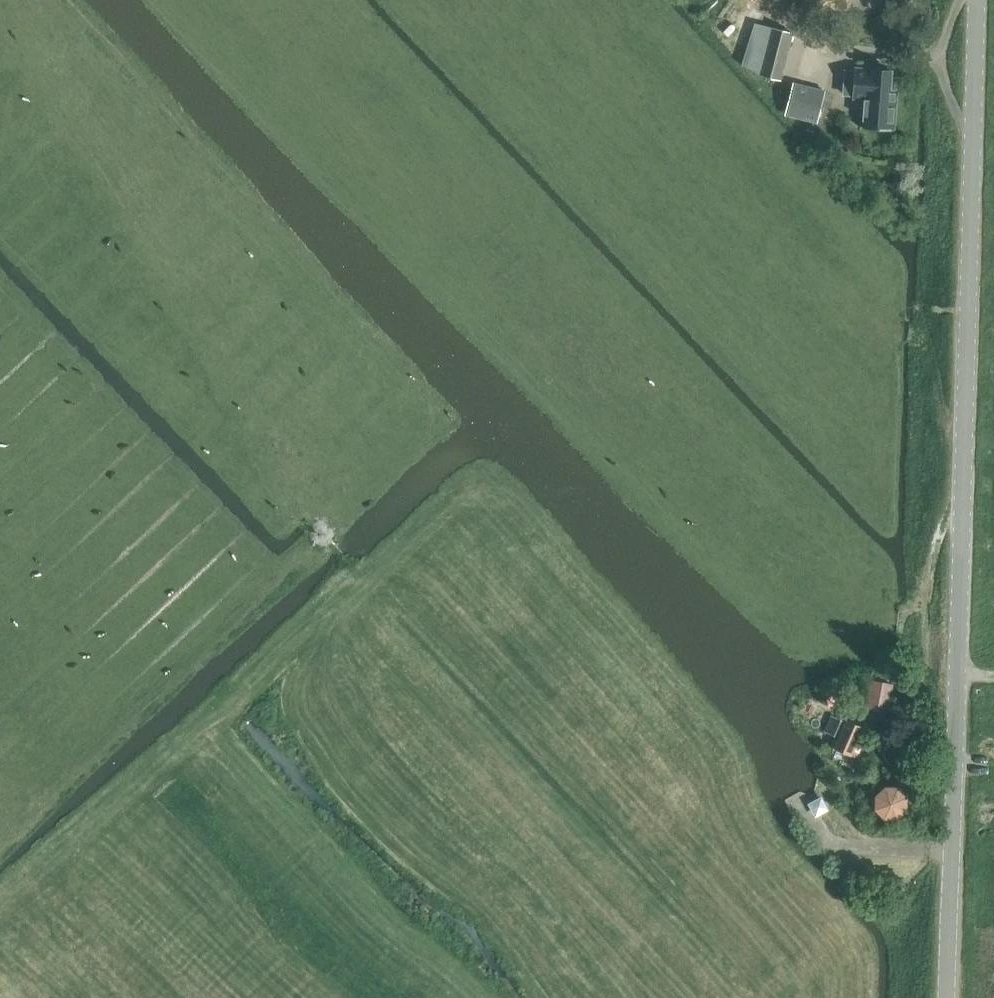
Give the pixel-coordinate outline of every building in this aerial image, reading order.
[(800,1),(809,9),(816,0),(801,0),(800,1)] [(793,32),(773,27),(754,22),(743,65),(762,69),(761,75),(780,80),(793,32)] [(855,82),(845,81),(844,94),(854,94),(854,98),(863,99),(860,127),(894,130),(896,100),(897,89),(890,89),(892,71),(856,68),(856,70),(855,82)] [(792,81),(788,113),(820,117),(824,85),(792,81)] [(873,684),(872,691),(884,693),(885,686),(873,684)] [(847,719),(834,748),(856,757),(859,752),(854,750),(864,726),(847,719)] [(898,787),(885,787),(876,795),(876,808),(885,817),(897,817),(906,809),(907,796),(898,787)] [(816,813),(825,808),(821,799),(811,804),(816,813)]
